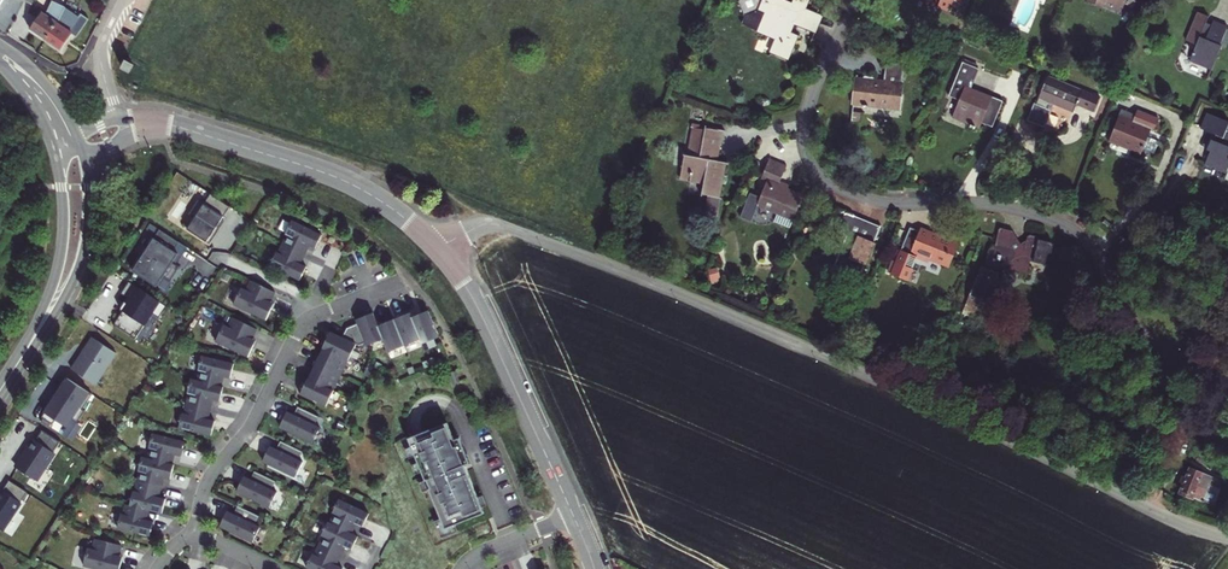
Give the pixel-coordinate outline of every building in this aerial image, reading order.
[(739,6),(743,8),(755,3),(762,6),(755,26),(773,34),(768,46),(786,54),(795,28),(787,25),(790,17),(812,26),(819,7),(805,1),(806,0),(737,0),(739,6)] [(36,14),(23,32),(39,42),(58,10),(47,4),(40,16),(36,14)] [(58,10),(39,42),(55,53),(67,35),(64,33),(74,15),(66,11),(67,9),(60,6),(58,10)] [(74,15),(64,33),(67,35),(70,36),(81,16),(75,13),(74,15)] [(1197,19),(1186,14),(1174,44),(1186,49),(1180,63),(1202,72),(1212,48),(1209,47),(1217,28),(1203,22),(1200,29),(1195,26),(1197,19)] [(903,47),(884,45),(883,65),(873,64),(872,60),(863,59),(862,63),(856,62),(853,89),(891,91),(892,76),(901,77),(903,47)] [(974,61),(956,55),(942,88),(952,93),(945,111),(974,123),(977,117),(986,121),(997,95),(965,82),(974,61)] [(134,66),(125,62),(121,71),(129,75),(134,66)] [(1074,86),(1040,72),(1033,90),(1040,93),(1036,100),(1026,95),(1018,114),(1037,122),(1049,98),(1069,104),(1071,98),(1088,105),(1094,92),(1075,84),(1074,86)] [(901,77),(892,76),(891,91),(900,92),(901,77)] [(1128,110),(1112,104),(1098,136),(1130,150),(1132,145),(1138,132),(1141,124),(1125,117),(1128,110)] [(1195,116),(1189,131),(1206,139),(1205,144),(1199,142),(1195,153),(1198,155),(1194,167),(1216,176),(1224,155),(1227,156),(1227,130),(1224,140),(1214,136),(1218,125),(1195,116)] [(715,125),(699,122),(697,130),(686,128),(682,153),(677,152),(675,174),(698,177),(697,190),(713,193),(717,158),(713,158),(706,157),(708,150),(714,151),(715,143),(712,142),(715,125)] [(1138,132),(1132,145),(1143,150),(1149,136),(1138,132)] [(784,161),(767,152),(759,170),(764,174),(754,200),(789,216),(799,193),(783,186),(785,183),(776,178),(784,161)] [(192,216),(197,219),(190,231),(213,245),(222,229),(220,228),(232,208),(213,197),(207,207),(201,203),(192,216)] [(853,209),(836,202),(828,219),(841,224),(845,231),(833,260),(858,271),(864,254),(866,255),(875,235),(873,233),(879,220),(869,216),(864,232),(847,225),(853,209)] [(957,236),(921,220),(920,223),(909,220),(900,240),(890,265),(909,272),(915,259),(912,257),(915,251),(927,256),(928,253),(947,261),(957,236)] [(294,239),(289,247),(311,258),(316,249),(322,252),(328,240),(299,224),(292,237),(294,239)] [(156,286),(164,276),(170,281),(181,266),(176,263),(187,246),(160,228),(133,270),(156,286)] [(998,231),(986,230),(984,248),(980,248),(979,262),(974,262),(966,281),(988,292),(994,279),(988,276),(985,275),(986,269),(1023,273),(1024,259),(1040,260),(1040,247),(1046,247),(1047,236),(1032,235),(1032,231),(1019,230),(1019,238),(1018,245),(1011,250),(997,249),(998,231)] [(998,231),(997,249),(1011,250),(1018,245),(1019,238),(1011,242),(1001,231),(998,231)] [(307,268),(312,259),(311,258),(289,247),(285,257),(284,257),(277,270),(307,284),(313,271),(307,268)] [(139,336),(153,313),(160,318),(168,306),(130,282),(123,294),(130,298),(127,302),(125,301),(122,306),(125,308),(116,322),(139,336)] [(254,282),(250,292),(245,290),(237,307),(269,322),(277,305),(271,302),(276,292),(254,282)] [(334,333),(303,397),(329,410),(360,346),(363,348),(368,346),(370,351),(386,344),(391,356),(423,344),(425,348),(444,341),(432,311),(415,318),(413,314),(380,327),(376,315),(361,321),(361,325),(350,330),(346,339),(334,333)] [(236,320),(232,329),(225,326),(218,343),(251,358),(259,341),(253,339),(257,330),(236,320)] [(97,384),(117,354),(93,337),(73,367),(97,384)] [(204,356),(200,371),(203,371),(200,381),(223,387),(225,378),(233,380),(236,364),(204,356)] [(458,373),(452,375),(456,386),(462,384),(458,373)] [(88,411),(85,409),(95,395),(68,376),(61,386),(64,387),(43,416),(55,425),(58,421),(67,428),(73,420),(78,424),(88,411)] [(220,402),(224,389),(193,381),(189,394),(192,395),(189,405),(214,411),(216,401),(220,402)] [(212,420),(214,411),(189,405),(187,415),(185,415),(181,430),(213,438),(217,421),(212,420)] [(290,414),(283,430),(315,445),(322,431),(316,428),(321,418),(300,408),(296,417),(290,414)] [(463,438),(457,440),(451,425),(412,441),(448,530),(487,515),(465,459),(470,457),(463,438)] [(19,467),(38,480),(62,443),(46,432),(40,442),(34,438),(27,450),(30,452),(19,467)] [(174,464),(177,455),(183,457),(187,442),(156,434),(152,449),(154,450),(151,458),(174,464)] [(274,449),(267,465),(300,479),(306,465),(301,463),(305,452),(284,443),(280,452),(274,449)] [(176,466),(144,457),(140,472),(142,472),(140,481),(163,487),(166,478),(172,479),(176,466)] [(1195,492),(1203,496),(1211,476),(1202,472),(1203,470),(1190,465),(1179,489),(1193,495),(1195,492)] [(248,479),(240,494),(273,509),(280,495),(274,493),(279,482),(258,473),(254,481),(248,479)] [(6,491),(3,489),(0,493),(0,525),(5,529),(29,493),(12,482),(6,491)] [(163,489),(140,483),(138,492),(136,492),(132,506),(151,511),(163,514),(167,500),(161,499),(163,489)] [(370,517),(330,498),(320,519),(355,535),(359,526),(365,528),(370,517)] [(151,511),(128,505),(125,515),(123,515),(120,529),(151,537),(155,523),(149,522),(151,511)] [(230,512),(223,528),(256,543),(262,529),(257,526),(261,516),(240,506),(236,515),(230,512)] [(360,537),(320,519),(309,541),(343,557),(346,549),(353,552),(360,537)] [(85,567),(92,568),(120,568),(123,558),(119,556),(121,544),(96,539),(94,550),(89,549),(85,567)] [(309,541),(298,564),(308,568),(340,568),(338,568),(343,557),(309,541)]
